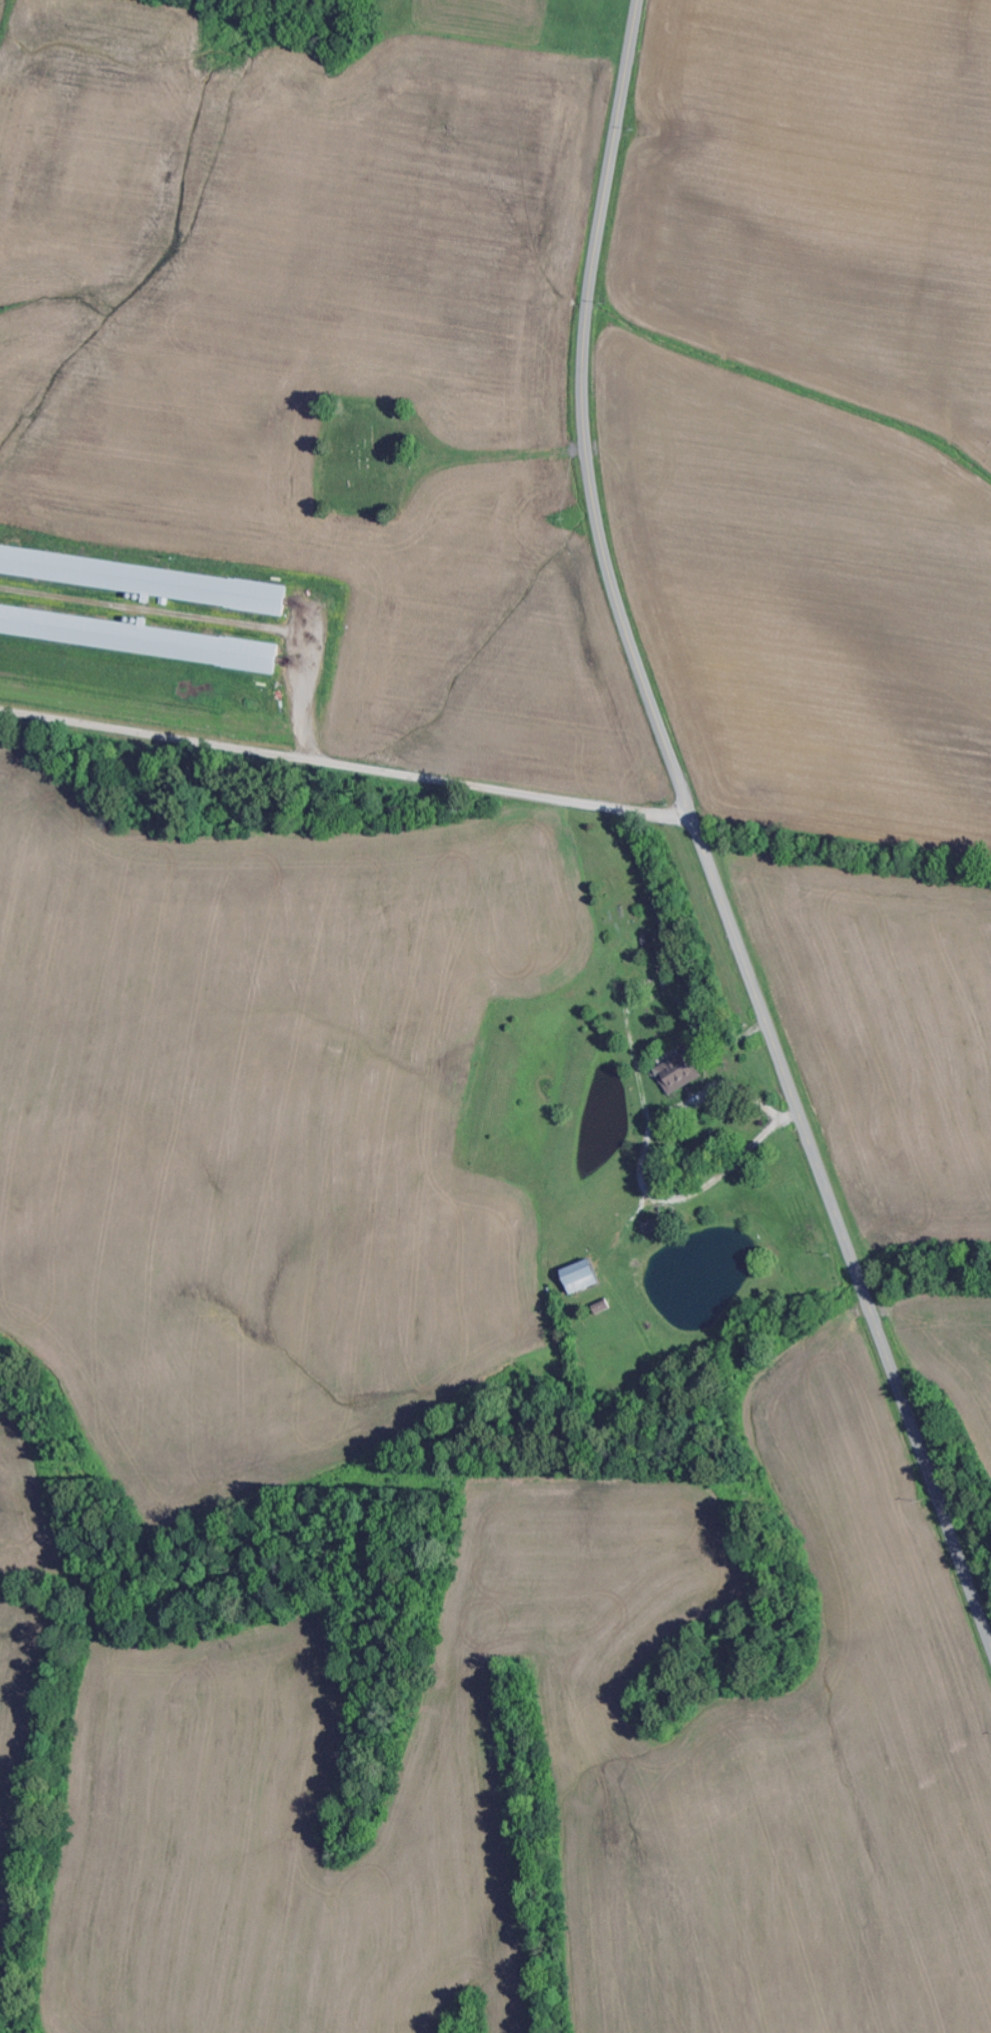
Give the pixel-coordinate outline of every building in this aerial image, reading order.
[(145,593),(144,602),(152,603),(152,598),(286,615),(290,584),(0,547),(0,575),(145,593)] [(278,672),(281,644),(147,627),(147,624),(0,605),(0,635),(278,672)] [(666,1078),(662,1081),(674,1097),(705,1074),(687,1050),(661,1070),(666,1078)] [(565,1269),(572,1294),(603,1286),(596,1261),(565,1269)]
